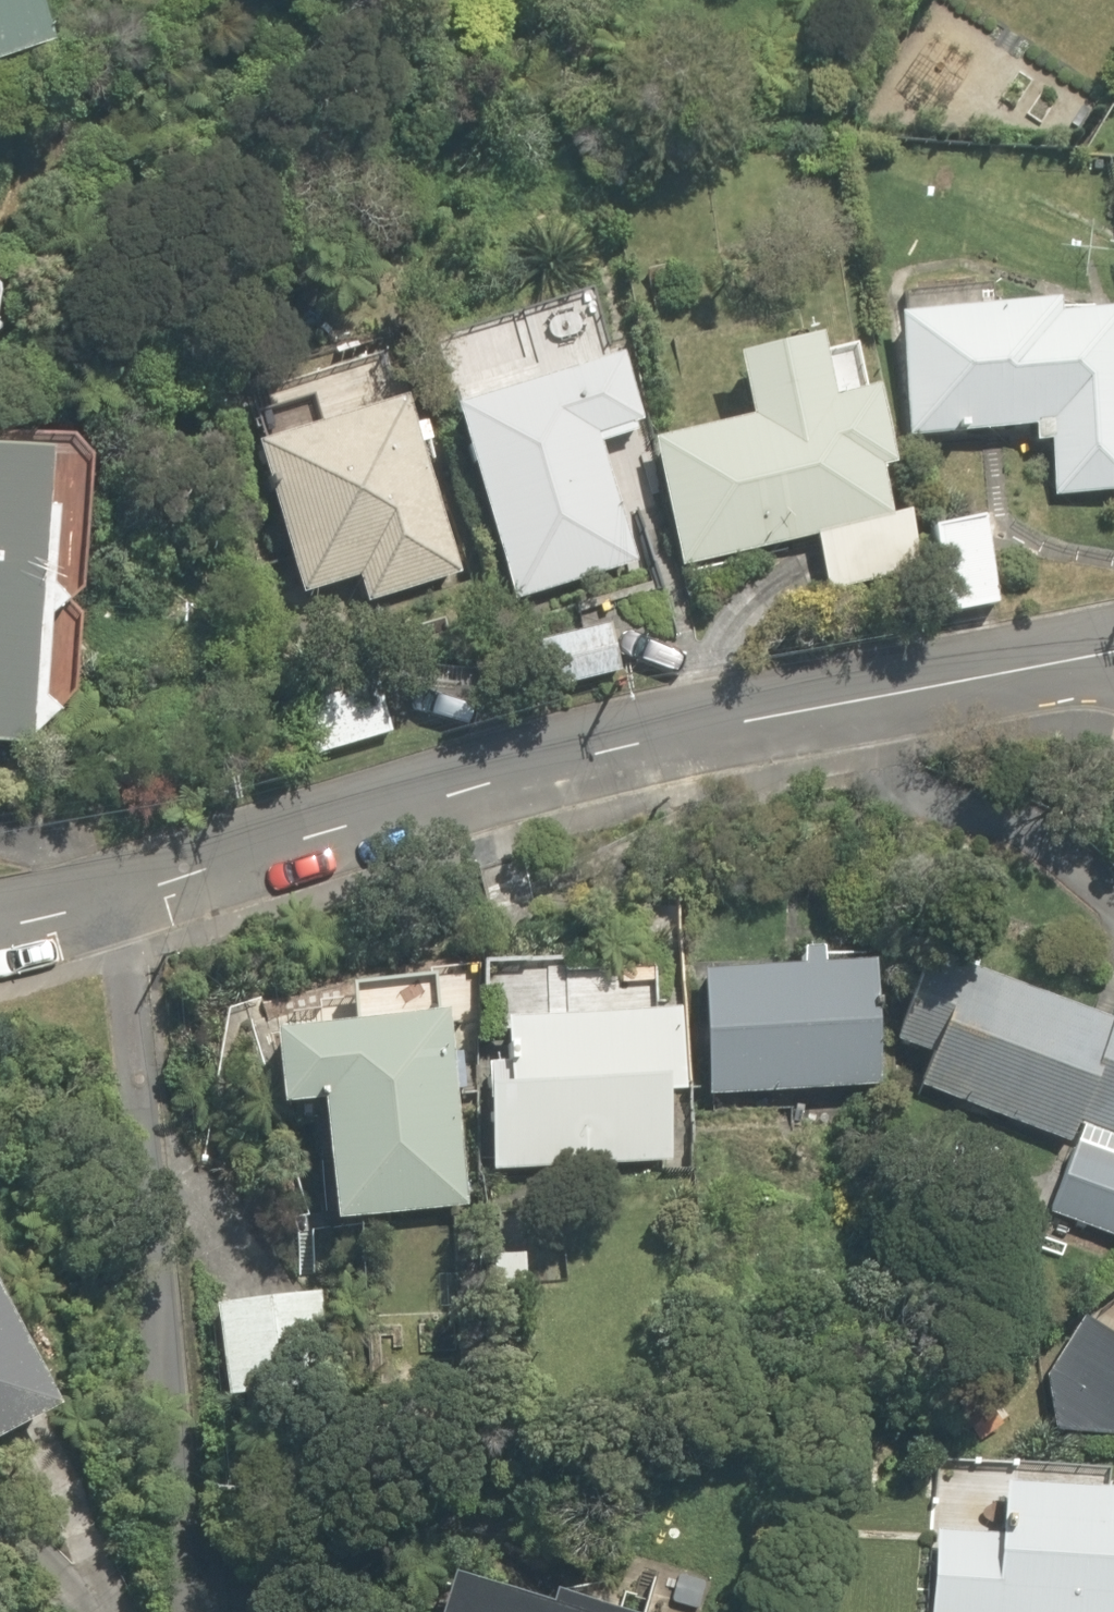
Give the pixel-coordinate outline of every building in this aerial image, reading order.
[(51,48),(36,0),(0,0),(0,64),(51,48)] [(1046,139),(1080,149),(1089,120),(1055,110),(1046,139)] [(1053,496),(1113,491),(1113,306),(1057,311),(1056,301),(899,314),(909,436),(1032,426),(1034,443),(1048,442),(1053,496)] [(829,590),(920,570),(907,513),(890,517),(879,470),(891,467),(874,392),(863,394),(852,348),(820,355),(816,338),(736,356),(751,420),(655,441),(683,565),(817,534),(829,590)] [(455,407),(514,600),(637,562),(602,450),(609,448),(605,435),(642,423),(621,355),(455,407)] [(358,575),(367,602),(460,572),(420,446),(430,442),(424,422),(414,425),(405,398),(256,445),(302,592),(358,575)] [(31,746),(31,738),(59,713),(44,699),(49,621),(64,605),(51,590),(55,514),(45,514),(48,459),(0,456),(0,744),(31,746)] [(928,532),(946,615),(996,604),(978,521),(928,532)] [(518,648),(531,697),(618,675),(605,626),(518,648)] [(296,708),(310,756),(336,748),(392,731),(378,683),(336,696),(296,708)] [(479,868),(490,909),(536,896),(524,855),(479,868)] [(700,971),(708,1096),(877,1085),(869,963),(819,966),(818,948),(799,950),(800,965),(700,971)] [(1113,1136),(1113,1006),(1110,1004),(1104,1020),(928,953),(896,1039),(932,1053),(920,1086),(1067,1142),(1075,1121),(1113,1136)] [(484,1063),(490,1170),(670,1160),(666,1091),(682,1090),(678,1007),(507,1016),(505,1016),(507,1062),(484,1063)] [(334,1219),(334,1220),(469,1205),(456,1091),(463,1090),(459,1054),(451,1055),(446,1012),(272,1031),(281,1105),(321,1101),(334,1219)] [(1113,1236),(1113,1155),(1075,1140),(1048,1211),(1113,1236)] [(493,1289),(526,1287),(524,1254),(491,1256),(493,1289)] [(211,1303),(226,1392),(329,1376),(314,1286),(211,1303)] [(58,1405),(0,1292),(0,1435),(58,1405)] [(1005,1482),(1001,1533),(937,1529),(932,1611),(1113,1611),(1113,1489),(1005,1482)] [(553,1589),(546,1602),(445,1574),(435,1611),(628,1611),(553,1589)] [(207,1598),(195,1611),(223,1611),(207,1598)]
